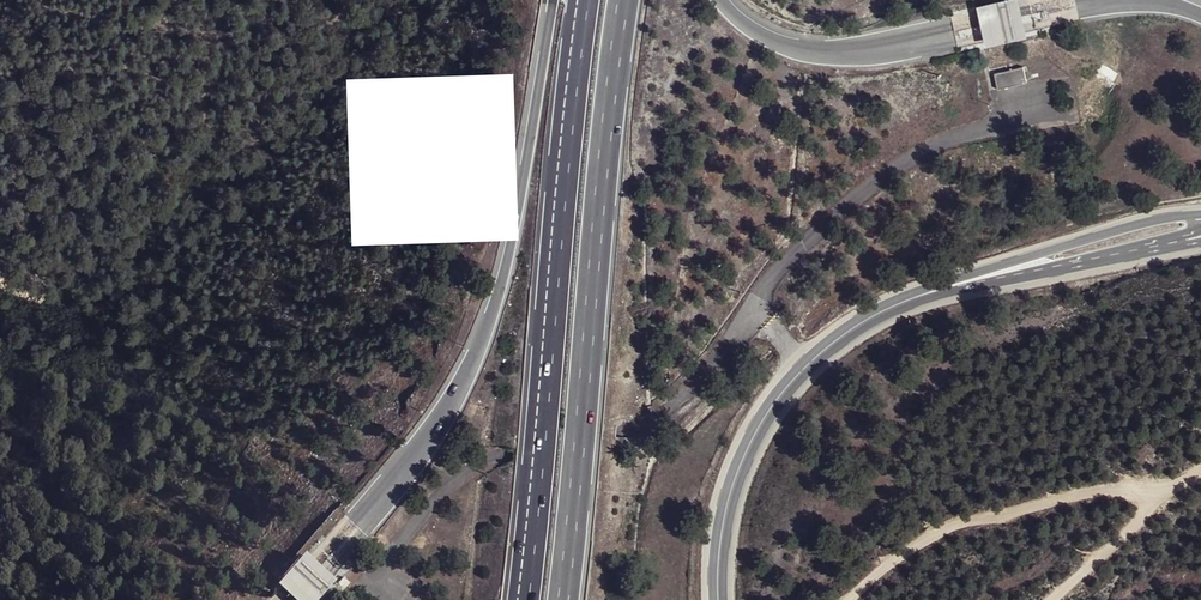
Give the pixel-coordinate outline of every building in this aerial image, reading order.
[(998,91),(1027,83),(1022,67),(994,75),(998,91)]
